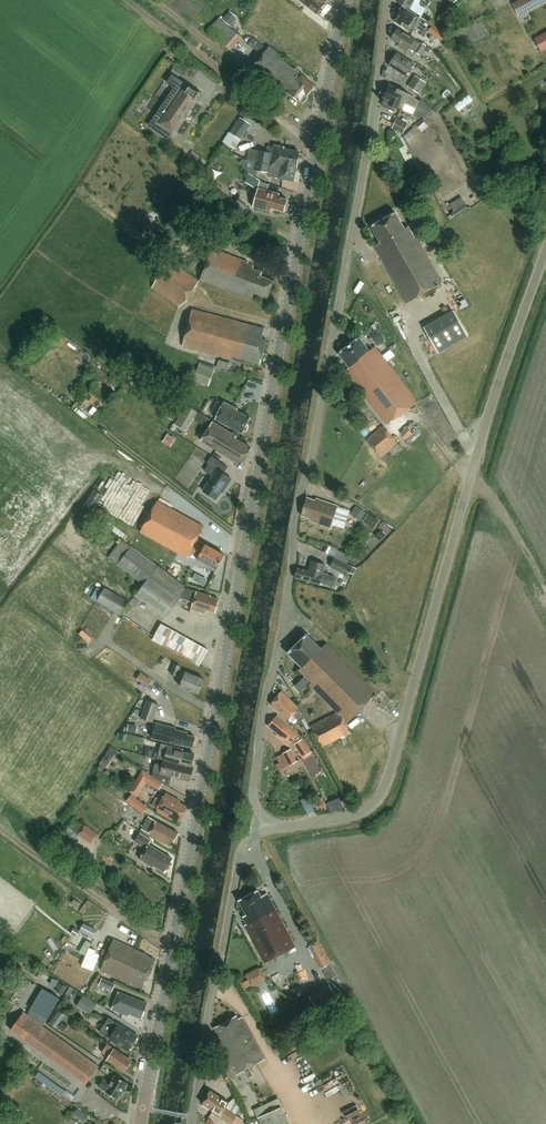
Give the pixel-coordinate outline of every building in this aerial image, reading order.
[(317,14),(327,2),(325,0),(299,0),(307,7),(307,6),(317,14)] [(415,0),(397,0),(396,2),(410,9),(415,0)] [(545,2),(545,0),(520,0),(512,4),(519,17),(545,2)] [(419,19),(402,8),(401,9),(400,9),(398,12),(398,13),(398,15),(399,16),(398,17),(399,18),(396,22),(413,33),(414,31),(424,37),(428,30),(429,31),(433,25),(421,17),(419,19)] [(257,14),(249,27),(259,33),(267,20),(257,14)] [(219,19),(208,32),(230,51),(242,37),(219,19)] [(446,34),(433,25),(429,31),(428,33),(441,42),(446,34)] [(420,56),(426,46),(420,42),(420,43),(398,29),(398,30),(395,31),(394,33),(394,36),(392,40),(399,44),(398,46),(408,53),(410,49),(420,56)] [(534,39),(541,52),(545,50),(545,33),(534,39)] [(254,39),(249,46),(259,54),(265,47),(254,39)] [(270,47),(257,63),(250,71),(285,98),(289,93),(303,104),(308,97),(307,96),(314,87),(299,75),(300,74),(295,70),(283,61),(285,59),(270,47)] [(406,77),(414,65),(397,54),(389,66),(406,77)] [(175,88),(150,125),(149,126),(168,139),(200,94),(173,75),(168,83),(175,88)] [(419,95),(426,84),(415,76),(408,87),(419,95)] [(416,109),(419,102),(410,95),(390,86),(389,87),(387,88),(386,91),(387,93),(385,96),(383,98),(383,101),(382,102),(384,103),(383,107),(394,112),(396,109),(402,112),(405,104),(416,109)] [(247,132),(250,126),(251,126),(240,119),(230,134),(241,141),(247,132)] [(403,135),(408,124),(397,119),(392,130),(403,135)] [(293,167),(297,168),(300,153),(284,150),(285,148),(275,146),(273,154),(259,151),(257,163),(278,167),(278,166),(293,169),(293,167)] [(187,159),(195,165),(200,157),(192,152),(187,159)] [(257,178),(258,172),(269,174),(269,177),(294,182),(297,168),(293,167),(293,169),(278,166),(278,167),(257,163),(243,159),(239,163),(249,173),(257,178)] [(269,185),(260,181),(249,174),(246,183),(258,190),(253,207),(271,212),(272,209),(285,212),(288,200),(279,198),(280,195),(267,191),(269,185)] [(223,189),(218,184),(215,187),(220,192),(223,189)] [(455,220),(470,210),(461,197),(450,204),(454,212),(451,214),(455,220)] [(407,304),(443,284),(417,239),(415,240),(408,227),(405,229),(396,213),(372,227),(381,243),(374,247),(407,304)] [(213,249),(200,281),(252,301),(255,293),(267,298),(274,282),(261,277),(262,273),(254,270),(255,267),(249,265),(249,263),(213,249)] [(180,307),(187,303),(200,283),(168,263),(152,290),(180,307)] [(245,362),(253,364),(260,365),(267,341),(262,339),(265,330),(193,310),(183,351),(244,365),(245,362)] [(455,314),(426,331),(438,353),(468,336),(455,314)] [(351,380),(378,414),(387,425),(416,403),(412,394),(375,347),(370,352),(359,338),(339,354),(350,368),(346,370),(353,378),(351,380)] [(228,371),(230,364),(218,360),(216,367),(228,371)] [(208,388),(214,373),(199,368),(194,382),(208,388)] [(95,381),(83,397),(98,408),(100,405),(102,407),(108,400),(104,397),(108,391),(95,381)] [(216,420),(243,434),(251,418),(237,411),(238,409),(225,403),(216,420)] [(186,432),(197,412),(187,406),(175,425),(186,432)] [(242,466),(252,449),(235,439),(237,437),(213,422),(201,441),(242,466)] [(417,430),(411,423),(400,433),(406,440),(417,430)] [(381,458),(398,443),(383,426),(366,440),(381,458)] [(169,445),(173,439),(168,435),(164,442),(169,445)] [(203,491),(216,500),(224,488),(226,489),(232,480),(224,474),(228,468),(212,457),(207,464),(209,465),(205,472),(213,477),(203,491)] [(90,513),(99,502),(103,497),(95,491),(82,507),(90,513)] [(123,493),(118,505),(130,511),(135,498),(123,493)] [(338,507),(320,501),(320,503),(308,498),(302,516),(311,519),(310,521),(331,528),(338,507)] [(194,544),(204,527),(157,501),(140,533),(187,558),(190,552),(198,557),(197,560),(217,571),(225,556),(206,545),(203,549),(194,544)] [(358,503),(350,515),(367,525),(373,516),(368,513),(370,511),(358,503)] [(122,541),(109,558),(145,585),(130,604),(136,608),(142,600),(166,617),(179,599),(181,598),(193,602),(191,610),(205,615),(207,611),(215,613),(219,600),(210,597),(211,596),(184,588),(185,587),(158,567),(157,567),(122,541)] [(345,574),(349,565),(335,558),(330,567),(345,574)] [(298,568),(295,579),(321,586),(322,583),(333,586),(335,577),(323,574),(325,565),(312,562),(309,571),(298,568)] [(105,588),(97,602),(121,615),(129,602),(105,588)] [(153,640),(199,666),(208,650),(161,624),(153,640)] [(350,732),(342,717),(348,723),(376,695),(326,644),(321,649),(307,635),(288,654),(302,668),(300,670),(312,682),(310,685),(338,713),(311,728),(321,747),(350,732)] [(180,687),(199,694),(204,680),(179,670),(181,667),(175,664),(171,674),(183,679),(180,687)] [(152,682),(141,674),(137,679),(148,687),(152,682)] [(288,721),(299,710),(297,706),(281,691),(270,705),(288,721)] [(148,701),(141,718),(153,722),(159,705),(148,701)] [(299,734),(278,716),(269,726),(278,734),(277,736),(289,746),(292,742),(299,734)] [(304,731),(310,728),(304,719),(299,722),(304,731)] [(181,745),(192,748),(195,738),(187,735),(188,733),(175,730),(176,728),(156,723),(153,738),(181,746),(181,745)] [(302,758),(312,753),(299,734),(292,742),(302,758)] [(191,767),(194,755),(182,752),(183,749),(161,744),(158,758),(191,767)] [(290,750),(277,758),(283,769),(289,765),(294,773),(300,769),(296,762),(297,761),(290,750)] [(314,771),(322,766),(315,753),(306,758),(314,771)] [(168,787),(171,777),(190,782),(194,768),(164,761),(163,766),(155,764),(153,772),(152,777),(168,787)] [(148,783),(152,777),(143,771),(138,778),(145,783),(146,781),(148,783)] [(153,777),(149,783),(159,789),(163,784),(153,777)] [(179,824),(188,808),(179,803),(180,801),(166,793),(163,798),(159,796),(158,799),(156,798),(151,806),(157,810),(156,811),(157,812),(157,813),(172,822),(173,820),(179,824)] [(142,815),(147,808),(131,796),(126,802),(142,815)] [(329,802),(332,811),(344,808),(341,798),(329,802)] [(142,830),(171,846),(178,834),(149,817),(142,830)] [(97,834),(85,825),(80,833),(91,841),(97,834)] [(146,849),(140,859),(154,868),(155,867),(166,873),(173,860),(149,845),(151,841),(140,834),(135,842),(146,849)] [(265,963),(295,947),(267,894),(261,897),(258,891),(239,901),(247,915),(243,917),(247,925),(245,926),(265,963)] [(92,938),(96,930),(84,924),(80,931),(83,933),(82,935),(88,938),(89,936),(92,938)] [(101,953),(90,950),(92,941),(85,939),(82,952),(86,953),(83,966),(96,970),(101,953)] [(155,961),(147,957),(148,955),(113,940),(101,970),(142,989),(155,961)] [(312,944),(320,968),(328,965),(321,942),(312,944)] [(261,966),(247,974),(253,986),(268,979),(261,966)] [(59,983),(43,973),(40,978),(56,988),(59,983)] [(116,984),(105,979),(103,979),(100,986),(113,991),(116,984)] [(66,987),(61,983),(56,991),(62,994),(66,987)] [(337,999),(331,988),(311,999),(318,1011),(337,999)] [(99,1067),(43,1027),(60,999),(43,989),(28,1016),(24,1013),(11,1030),(18,1035),(19,1035),(24,1038),(23,1039),(86,1084),(99,1067)] [(130,1015),(141,1019),(147,1004),(118,992),(115,1001),(111,999),(108,1007),(112,1008),(112,1009),(129,1017),(130,1015)] [(90,1014),(96,1005),(83,997),(77,1006),(90,1014)] [(56,1027),(62,1018),(65,1014),(59,1011),(50,1023),(56,1027)] [(237,1016),(214,1028),(222,1042),(220,1043),(229,1060),(228,1060),(236,1075),(242,1072),(246,1080),(253,1077),(249,1068),(265,1060),(242,1018),(239,1020),(237,1016)] [(129,1052),(139,1037),(118,1024),(109,1018),(99,1032),(109,1039),(129,1052)] [(64,1033),(68,1027),(62,1023),(58,1029),(64,1033)] [(126,1071),(132,1062),(120,1054),(120,1053),(107,1045),(102,1053),(109,1057),(107,1060),(114,1065),(116,1065),(126,1071)] [(65,1095),(68,1090),(39,1073),(36,1078),(65,1095)] [(118,1100),(128,1083),(115,1076),(111,1084),(103,1080),(99,1087),(106,1092),(118,1100)] [(240,1111),(234,1099),(233,1100),(229,1103),(210,1091),(202,1104),(213,1111),(212,1113),(221,1118),(231,1123),(233,1123),(237,1116),(240,1111)] [(282,1108),(281,1108),(278,1099),(257,1108),(261,1117),(258,1118),(260,1123),(289,1123),(282,1108)] [(74,1116),(83,1121),(85,1122),(88,1117),(77,1110),(74,1116)] [(12,1116),(7,1123),(27,1123),(12,1116)]
